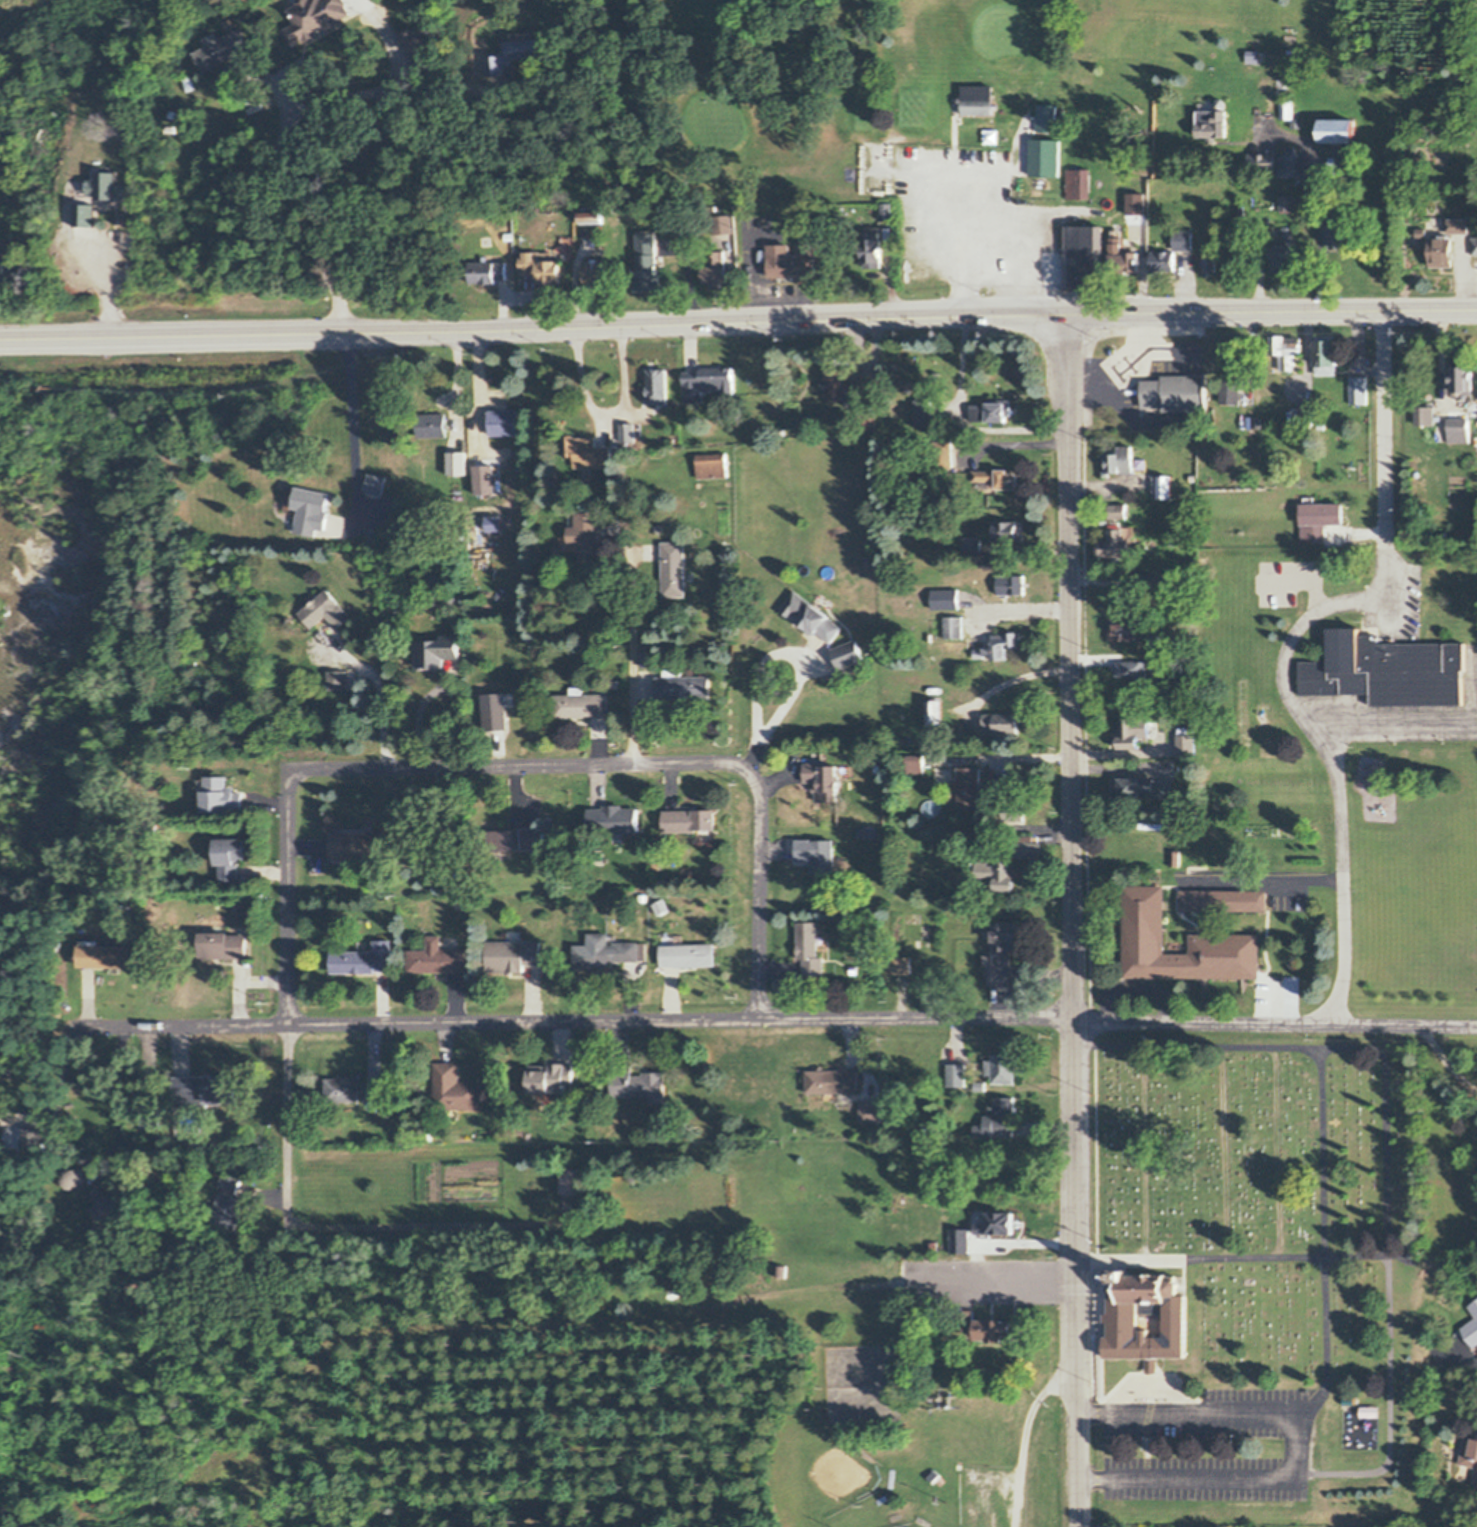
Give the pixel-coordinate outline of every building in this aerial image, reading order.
[(306,2),(306,0),(349,0),(352,5),(350,6),(354,14),(340,22),(341,24),(332,29),(321,36),(311,41),(310,38),(297,45),(289,32),(304,24),(297,11),(307,5),(306,2)] [(254,46),(208,72),(197,52),(209,45),(205,39),(219,32),(223,38),(243,27),(254,46)] [(506,65),(507,74),(489,76),(489,73),(478,73),(477,56),(506,54),(505,42),(547,39),(548,58),(514,60),(515,65),(506,65)] [(994,114),(964,114),(964,85),(994,85),(994,114)] [(1222,98),(1223,98),(1224,99),(1225,99),(1226,100),(1227,101),(1227,102),(1228,103),(1228,104),(1228,105),(1227,105),(1227,106),(1227,107),(1226,107),(1226,108),(1225,108),(1225,109),(1224,109),(1223,109),(1222,109),(1221,109),(1220,109),(1219,109),(1219,108),(1218,108),(1218,107),(1217,107),(1217,106),(1217,105),(1217,104),(1217,103),(1217,102),(1217,101),(1218,101),(1218,100),(1219,100),(1219,99),(1220,99),(1221,99),(1221,98),(1222,98)] [(1280,119),(1281,99),(1294,99),(1294,118),(1302,118),(1302,128),(1291,128),(1291,119),(1280,119)] [(1039,130),(1039,104),(1056,104),(1056,130),(1039,130)] [(171,109),(177,111),(175,118),(169,117),(171,109)] [(1222,111),(1229,111),(1229,137),(1216,136),(1216,144),(1199,143),(1199,136),(1199,110),(1222,111)] [(1320,119),(1355,119),(1354,143),(1320,143),(1320,119)] [(178,143),(197,134),(199,139),(180,148),(178,143)] [(1064,137),(1064,173),(1036,173),(1036,137),(1064,137)] [(1278,154),(1286,154),(1286,148),(1296,148),(1296,154),(1299,154),(1299,177),(1278,177),(1278,154)] [(1250,168),(1249,154),(1264,153),(1275,153),(1275,167),(1264,168),(1250,168)] [(1091,198),(1068,198),(1068,169),(1091,169),(1091,198)] [(169,178),(158,185),(153,178),(164,171),(169,178)] [(117,173),(117,198),(100,198),(100,194),(89,194),(89,180),(100,179),(100,173),(117,173)] [(866,180),(874,180),(874,191),(866,191),(866,180)] [(1275,195),(1294,195),(1294,210),(1274,210),(1275,195)] [(882,221),(882,202),(893,202),(893,221),(882,221)] [(94,204),(94,224),(76,224),(76,204),(94,204)] [(592,209),(603,209),(604,223),(592,223),(581,224),(580,209),(592,209)] [(115,212),(124,212),(124,224),(115,223),(115,212)] [(715,234),(713,215),(733,214),(734,232),(715,234)] [(1449,218),(1448,229),(1442,229),(1442,233),(1439,233),(1439,234),(1434,234),(1434,238),(1431,238),(1431,241),(1430,242),(1427,241),(1424,241),(1424,238),(1426,238),(1428,237),(1429,235),(1430,231),(1430,229),(1430,227),(1426,227),(1426,220),(1433,220),(1433,217),(1449,217),(1449,218)] [(1341,218),(1346,218),(1355,218),(1355,229),(1356,229),(1356,241),(1356,243),(1349,243),(1349,241),(1341,241),(1341,245),(1339,245),(1337,247),(1333,247),(1331,245),(1329,245),(1329,228),(1337,228),(1337,223),(1337,218),(1341,218)] [(1448,232),(1448,229),(1449,218),(1469,219),(1468,232),(1448,232)] [(1068,290),(1068,225),(1104,225),(1104,290),(1068,290)] [(1448,229),(1448,232),(1449,238),(1434,238),(1434,234),(1439,234),(1439,233),(1442,233),(1442,229),(1448,229)] [(561,237),(561,238),(561,239),(561,240),(560,241),(560,242),(560,243),(559,243),(559,244),(559,245),(558,245),(558,246),(557,246),(556,247),(555,247),(554,247),(554,248),(553,248),(552,248),(551,248),(550,248),(549,247),(548,247),(547,247),(547,246),(546,246),(546,245),(545,245),(545,244),(544,244),(544,243),(544,242),(543,242),(543,241),(543,240),(543,239),(543,238),(543,237),(543,236),(544,236),(544,235),(544,234),(545,234),(545,233),(546,233),(546,232),(547,232),(547,231),(548,231),(549,231),(549,230),(550,230),(551,230),(552,230),(553,230),(554,230),(555,231),(556,231),(557,232),(558,232),(558,233),(559,233),(559,234),(560,235),(560,236),(560,237),(561,237)] [(1195,250),(1175,251),(1175,230),(1195,230),(1195,250)] [(864,269),(863,231),(881,231),(883,268),(864,269)] [(659,233),(659,255),(660,255),(660,270),(663,270),(664,290),(637,291),(636,277),(642,277),(641,255),(641,234),(659,233)] [(625,250),(624,250),(624,249),(623,249),(623,248),(622,248),(622,247),(622,246),(621,246),(621,245),(621,244),(621,243),(621,242),(621,241),(621,240),(622,240),(622,239),(622,238),(623,238),(623,237),(624,237),(624,236),(625,236),(626,236),(626,235),(627,235),(628,235),(629,235),(630,235),(631,235),(632,235),(632,236),(633,236),(634,237),(635,237),(635,238),(636,239),(636,240),(637,241),(637,242),(637,243),(637,244),(637,245),(636,246),(636,247),(635,248),(634,249),(634,250),(633,250),(632,250),(632,251),(631,251),(630,251),(629,251),(628,251),(627,251),(626,251),(626,250),(625,250)] [(1113,272),(1113,237),(1125,237),(1125,251),(1140,251),(1140,272),(1113,272)] [(1434,238),(1449,238),(1454,238),(1453,267),(1430,266),(1431,241),(1431,238),(1434,238)] [(771,277),(770,245),(792,244),(792,254),(798,254),(798,239),(816,239),(817,279),(800,279),(800,276),(771,277)] [(1292,271),(1273,271),(1273,243),(1292,243),(1292,271)] [(542,252),(542,254),(542,260),(563,259),(563,283),(539,284),(539,274),(523,275),(522,251),(542,250),(542,252)] [(726,250),(728,282),(722,282),(722,288),(710,288),(710,283),(704,283),(704,265),(712,265),(712,250),(726,250)] [(1153,271),(1153,251),(1176,251),(1176,271),(1153,271)] [(0,254),(0,284),(15,284),(15,254),(0,254)] [(1206,271),(1206,256),(1216,256),(1217,271),(1206,271)] [(484,262),(488,262),(507,262),(507,279),(496,279),(496,283),(472,283),(471,262),(484,262)] [(600,282),(590,283),(589,283),(584,283),(583,262),(587,262),(589,262),(600,262),(603,262),(603,282),(600,282)] [(1302,336),(1303,353),(1297,354),(1297,370),(1281,370),(1280,354),(1274,354),(1273,336),(1302,336)] [(1337,374),(1316,374),(1316,339),(1337,339),(1337,374)] [(1230,344),(1235,344),(1235,342),(1244,342),(1244,345),(1249,345),(1248,364),(1242,364),(1242,374),(1233,374),(1233,364),(1229,364),(1230,344)] [(1466,394),(1466,389),(1465,389),(1453,389),(1453,364),(1474,364),(1473,394),(1466,394)] [(685,404),(684,370),(701,370),(701,367),(733,366),(734,394),(724,394),(724,390),(704,390),(704,403),(685,404)] [(669,403),(649,403),(649,368),(668,368),(669,403)] [(1142,379),(1164,378),(1164,375),(1206,375),(1206,378),(1206,380),(1207,407),(1207,410),(1197,410),(1164,410),(1164,407),(1143,408),(1142,379)] [(1368,404),(1350,404),(1350,376),(1367,376),(1368,404)] [(1242,381),(1241,402),(1224,402),(1225,380),(1242,381)] [(1466,394),(1467,397),(1464,397),(1464,398),(1460,398),(1460,397),(1453,397),(1453,394),(1453,389),(1465,389),(1466,389),(1466,394)] [(971,421),(972,403),(1009,403),(1009,422),(971,421)] [(1300,403),(1314,403),(1314,424),(1300,424),(1300,403)] [(1432,418),(1420,418),(1419,407),(1432,408),(1432,418)] [(491,435),(491,410),(517,409),(518,434),(491,435)] [(418,414),(447,413),(448,436),(419,438),(418,414)] [(1470,436),(1470,442),(1450,442),(1450,436),(1450,425),(1450,419),(1452,419),(1470,419),(1470,436)] [(620,423),(636,422),(637,441),(621,442),(620,423)] [(589,438),(596,438),(596,447),(611,447),(611,466),(588,466),(583,466),(583,463),(575,463),(575,456),(564,456),(564,436),(574,436),(574,438),(589,438)] [(953,467),(935,467),(934,441),(953,440),(953,467)] [(1112,476),(1104,476),(1104,469),(1104,454),(1120,454),(1120,445),(1135,445),(1135,459),(1135,471),(1112,471),(1112,476)] [(448,450),(465,449),(465,472),(448,473),(448,450)] [(698,478),(697,454),(727,453),(728,477),(698,478)] [(1135,471),(1135,459),(1148,459),(1148,471),(1135,471)] [(493,465),(495,493),(477,494),(475,466),(493,465)] [(1020,488),(998,488),(998,480),(973,480),(973,470),(1010,469),(1010,473),(1020,473),(1020,488)] [(385,477),(381,494),(367,490),(371,474),(385,477)] [(1154,475),(1172,475),(1172,498),(1154,498),(1154,475)] [(331,515),(328,529),(320,527),(318,536),(298,531),(304,507),(296,505),(300,488),(300,485),(333,493),(328,515),(331,515)] [(287,512),(289,506),(293,486),(300,488),(296,505),(304,507),(302,515),(287,512)] [(1302,505),(1299,505),(1299,493),(1315,493),(1315,504),(1302,505)] [(1128,504),(1128,518),(1111,518),(1111,504),(1128,504)] [(1312,504),(1341,504),(1342,521),(1325,521),(1325,540),(1308,540),(1307,521),(1302,521),(1302,505),(1312,504)] [(598,562),(581,562),(581,544),(570,544),(569,529),(578,529),(578,512),(598,512),(598,562)] [(502,516),(502,530),(488,531),(488,516),(502,516)] [(664,522),(664,532),(654,532),(654,522),(664,522)] [(996,540),(996,522),(1023,522),(1023,540),(996,540)] [(1124,540),(1130,540),(1133,541),(1133,550),(1131,554),(1124,554),(1124,555),(1100,556),(1100,554),(1100,541),(1113,541),(1113,530),(1124,529),(1124,540)] [(376,532),(377,540),(370,541),(369,533),(376,532)] [(965,537),(983,537),(983,555),(965,555),(965,537)] [(685,572),(686,580),(686,595),(663,595),(662,541),(685,541),(685,572)] [(871,565),(863,565),(864,557),(871,557),(871,565)] [(686,580),(685,572),(694,572),(694,580),(686,580)] [(1137,573),(1175,572),(1176,588),(1137,589),(1137,573)] [(182,575),(182,584),(174,584),(174,576),(182,575)] [(1025,575),(1026,593),(999,593),(998,575),(1025,575)] [(960,588),(960,608),(934,609),(933,588),(960,588)] [(814,603),(820,607),(826,612),(830,615),(830,616),(829,617),(843,627),(833,641),(819,630),(819,631),(818,632),(818,633),(813,632),(810,629),(811,628),(800,620),(799,621),(782,608),(796,590),(813,603),(814,603)] [(311,627),(300,614),(315,601),(327,591),(349,617),(337,627),(327,615),(311,627)] [(825,599),(826,598),(827,598),(828,598),(829,599),(830,599),(830,600),(831,600),(831,601),(832,601),(832,602),(832,603),(832,604),(832,605),(831,605),(831,606),(830,606),(830,607),(829,607),(829,608),(828,608),(827,608),(826,608),(825,607),(824,607),(824,606),(823,606),(823,605),(822,604),(820,607),(814,603),(815,601),(815,600),(815,599),(815,598),(816,598),(816,597),(816,596),(817,596),(817,595),(818,595),(819,594),(820,594),(821,594),(822,594),(823,595),(824,595),(824,596),(825,596),(825,597),(825,598),(825,599)] [(289,622),(288,622),(288,621),(287,621),(287,620),(287,619),(287,618),(287,617),(287,616),(288,615),(289,614),(290,614),(291,614),(292,614),(293,614),(294,614),(294,615),(295,615),(295,616),(296,616),(296,617),(296,618),(296,619),(296,620),(295,620),(295,621),(295,622),(294,622),(293,622),(293,623),(292,623),(291,623),(290,623),(289,622)] [(947,632),(947,618),(947,617),(964,616),(964,638),(947,638),(947,632)] [(1134,617),(1134,624),(1141,624),(1142,633),(1134,633),(1134,639),(1111,640),(1110,618),(1134,617)] [(947,632),(942,633),(942,638),(936,639),(936,633),(930,633),(930,618),(947,618),(947,632)] [(1359,627),(1359,635),(1379,635),(1379,643),(1470,642),(1471,669),(1468,669),(1468,702),(1464,702),(1464,705),(1373,706),(1373,693),(1301,693),(1300,661),(1329,661),(1328,627),(1359,627)] [(974,648),(994,647),(993,632),(1018,631),(1019,647),(1007,648),(1008,657),(974,659),(974,648)] [(443,642),(443,637),(460,637),(460,657),(443,657),(443,669),(417,669),(417,658),(417,642),(443,642)] [(857,639),(865,659),(842,668),(834,649),(857,639)] [(653,667),(640,667),(640,650),(653,650),(653,667)] [(1147,672),(1147,678),(1137,679),(1137,675),(1115,675),(1115,662),(1146,661),(1147,661),(1147,672)] [(329,671),(346,672),(346,690),(329,690),(329,671)] [(712,697),(657,698),(656,677),(711,676),(712,697)] [(267,688),(261,694),(256,689),(261,683),(267,688)] [(583,687),(583,695),(606,695),(606,717),(582,717),(555,717),(555,696),(571,695),(571,687),(581,687),(583,687)] [(486,730),(484,695),(506,693),(509,729),(486,730)] [(942,725),(929,725),(928,700),(941,700),(942,725)] [(1019,713),(1020,732),(986,733),(985,714),(1019,713)] [(1148,719),(1149,737),(1139,738),(1139,748),(1119,748),(1118,733),(1122,733),(1122,718),(1148,717),(1148,719)] [(1177,735),(1195,734),(1195,755),(1178,756),(1177,735)] [(924,766),(924,774),(908,774),(908,767),(907,767),(907,754),(925,754),(925,766),(924,766)] [(820,764),(820,767),(839,766),(839,767),(839,768),(839,775),(839,784),(839,802),(818,802),(818,792),(814,792),(814,781),(806,781),(806,764),(820,764)] [(960,803),(960,786),(961,777),(961,766),(983,767),(981,809),(960,809),(960,803)] [(205,781),(205,776),(225,776),(225,787),(234,787),(234,789),(234,790),(234,792),(242,792),(243,809),(206,809),(204,809),(204,790),(205,790),(205,781)] [(1173,798),(1153,798),(1153,790),(1140,790),(1140,798),(1115,798),(1115,777),(1155,777),(1155,780),(1173,780),(1173,798)] [(1025,819),(1005,819),(1005,798),(1025,798),(1025,819)] [(926,815),(925,815),(925,814),(924,814),(924,813),(923,812),(923,811),(923,810),(923,809),(922,808),(923,808),(923,807),(923,806),(923,805),(923,804),(924,804),(924,803),(925,803),(925,802),(926,802),(926,801),(927,801),(928,800),(929,800),(930,800),(931,800),(932,800),(933,800),(934,800),(935,801),(936,801),(936,802),(937,802),(938,803),(938,804),(939,804),(939,805),(939,806),(939,807),(940,807),(940,808),(940,809),(939,810),(939,811),(939,812),(938,813),(938,814),(937,814),(937,815),(936,815),(935,816),(934,816),(933,817),(932,817),(931,817),(930,817),(929,817),(928,816),(927,816),(926,815)] [(615,832),(590,832),(590,811),(607,810),(607,806),(622,806),(622,810),(638,810),(638,831),(623,832),(615,832)] [(714,830),(697,830),(697,833),(694,833),(664,833),(664,810),(716,810),(716,830),(714,830)] [(878,835),(860,835),(860,828),(878,827),(878,835)] [(502,849),(494,849),(494,830),(494,829),(529,828),(529,829),(549,829),(549,846),(529,847),(529,848),(502,849)] [(694,833),(697,833),(697,830),(714,830),(714,838),(709,838),(709,842),(703,843),(703,839),(694,839),(694,833)] [(385,858),(332,859),(331,834),(384,832),(385,858)] [(1015,857),(1015,836),(1034,836),(1034,841),(1044,841),(1044,857),(1015,857)] [(235,859),(235,863),(236,881),(220,881),(220,863),(216,863),(216,859),(216,841),(241,840),(242,859),(235,859)] [(834,856),(834,869),(834,871),(834,872),(814,872),(814,858),(798,858),(798,841),(814,840),(834,840),(834,856)] [(502,849),(503,857),(494,857),(494,849),(502,849)] [(1180,866),(1171,866),(1171,851),(1180,851),(1180,866)] [(1015,890),(998,889),(998,877),(978,876),(978,859),(989,859),(989,865),(999,865),(999,859),(1011,859),(1011,876),(1015,876),(1015,890)] [(1124,885),(1165,885),(1165,952),(1190,953),(1190,933),(1261,934),(1260,978),(1124,977),(1124,885)] [(1267,890),(1267,911),(1180,910),(1180,890),(1267,890)] [(653,904),(665,898),(671,909),(659,915),(653,904)] [(237,913),(237,902),(246,902),(246,913),(237,913)] [(994,921),(1022,921),(1022,950),(1012,950),(1012,985),(984,985),(984,955),(994,955),(994,921)] [(822,975),(820,975),(805,975),(805,958),(800,958),(800,922),(819,922),(819,958),(822,958),(822,975)] [(247,958),(200,958),(200,932),(229,932),(229,935),(247,935),(247,958)] [(609,936),(609,944),(614,944),(614,942),(616,942),(639,942),(639,943),(639,960),(609,960),(609,967),(575,967),(575,945),(590,945),(590,934),(609,934),(609,936)] [(441,937),(441,950),(453,950),(465,950),(465,970),(409,971),(409,951),(427,950),(427,936),(441,936),(441,937)] [(331,973),(331,951),(374,950),(373,939),(393,939),(393,972),(331,973)] [(929,940),(930,940),(930,948),(921,948),(921,940),(922,940),(929,940)] [(507,941),(521,941),(526,941),(543,941),(543,961),(543,962),(526,962),(526,970),(490,971),(490,952),(490,941),(507,941)] [(639,960),(639,943),(647,943),(647,960),(639,960)] [(662,966),(661,945),(715,943),(716,964),(662,966)] [(131,968),(79,967),(79,945),(131,946),(131,968)] [(910,957),(911,972),(894,972),(893,957),(910,957)] [(859,974),(851,974),(852,966),(859,966),(859,974)] [(993,1083),(993,1054),(1016,1054),(1016,1083),(993,1083)] [(461,1062),(461,1081),(483,1081),(483,1108),(459,1108),(439,1109),(436,1109),(436,1063),(461,1062)] [(531,1091),(531,1069),(550,1070),(550,1062),(574,1062),(573,1085),(566,1084),(566,1092),(531,1091)] [(948,1086),(948,1063),(967,1063),(966,1086),(948,1086)] [(633,1066),(633,1076),(644,1076),(644,1072),(666,1072),(667,1103),(650,1103),(650,1096),(614,1096),(614,1066),(633,1066)] [(807,1070),(859,1069),(859,1093),(807,1093),(807,1070)] [(355,1101),(344,1101),(328,1102),(328,1078),(341,1077),(341,1074),(361,1074),(361,1101),(355,1101)] [(178,1108),(176,1108),(175,1079),(234,1078),(234,1102),(208,1103),(208,1107),(205,1107),(198,1107),(190,1108),(178,1108)] [(366,1100),(366,1083),(384,1083),(384,1100),(366,1100)] [(1014,1097),(1015,1125),(1009,1125),(1010,1135),(977,1136),(977,1124),(985,1124),(984,1115),(995,1114),(994,1097),(1014,1097)] [(860,1100),(882,1100),(882,1121),(861,1121),(860,1100)] [(925,1134),(924,1126),(932,1125),(932,1133),(925,1134)] [(37,1146),(21,1146),(21,1129),(37,1129),(37,1146)] [(74,1169),(83,1168),(86,1184),(80,1184),(75,1188),(69,1189),(64,1185),(63,1176),(67,1169),(74,1169)] [(577,1193),(560,1192),(561,1168),(578,1169),(577,1193)] [(237,1194),(221,1186),(227,1172),(243,1180),(237,1194)] [(103,1187),(109,1195),(116,1195),(123,1200),(125,1208),(122,1217),(118,1220),(117,1228),(106,1228),(106,1221),(101,1219),(97,1208),(99,1200),(94,1191),(103,1187)] [(234,1231),(209,1220),(222,1191),(247,1203),(234,1231)] [(1015,1212),(1015,1234),(976,1234),(976,1224),(988,1224),(988,1212),(1015,1212)] [(971,1252),(952,1252),(952,1228),(971,1228),(971,1252)] [(1421,1257),(1409,1258),(1409,1241),(1420,1240),(1421,1257)] [(786,1265),(787,1275),(778,1275),(778,1266),(786,1265)] [(1187,1295),(1187,1356),(1159,1356),(1159,1372),(1146,1372),(1146,1358),(1105,1358),(1105,1336),(1110,1336),(1110,1322),(1105,1322),(1105,1313),(1109,1313),(1109,1283),(1117,1283),(1117,1270),(1128,1269),(1128,1273),(1167,1273),(1167,1278),(1176,1278),(1179,1282),(1179,1293),(1178,1295),(1187,1295)] [(1469,1308),(1476,1302),(1476,1318),(1469,1308)] [(957,1329),(957,1310),(976,1310),(976,1318),(1004,1318),(1004,1321),(1015,1321),(1015,1340),(972,1340),(972,1329),(957,1329)] [(1461,1329),(1476,1318),(1476,1348),(1475,1349),(1461,1329)] [(824,1347),(895,1343),(899,1424),(830,1429),(824,1347)] [(1380,1417),(1363,1417),(1362,1406),(1379,1406),(1380,1417)] [(1475,1425),(1476,1425),(1476,1467),(1458,1463),(1464,1436),(1472,1437),(1475,1425)] [(940,1475),(934,1482),(929,1477),(934,1470),(940,1475)] [(878,1504),(875,1500),(884,1494),(887,1499),(878,1504)] [(900,1512),(901,1517),(891,1521),(890,1516),(900,1512)] [(932,1523),(929,1526),(926,1526),(914,1520),(918,1515),(932,1523)]
